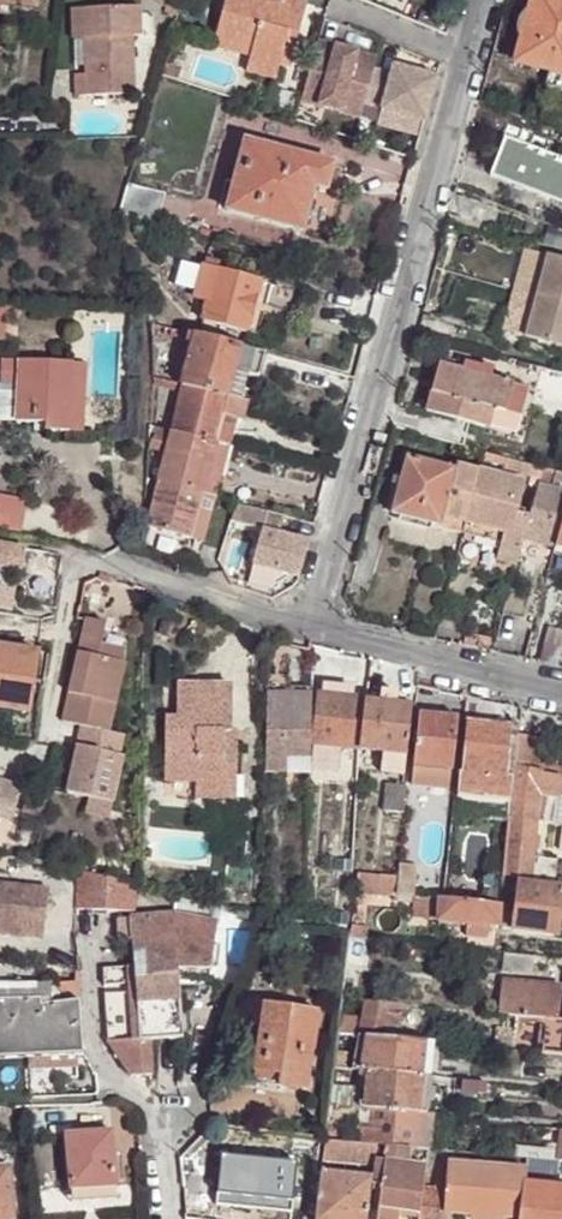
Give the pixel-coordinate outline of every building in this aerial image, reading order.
[(7,10),(33,11),(34,0),(0,0),(0,9),(7,10)] [(296,39),(297,40),(308,2),(301,0),(226,0),(214,44),(250,54),(247,69),(277,77),(280,64),(288,37),(296,39)] [(517,62),(561,74),(561,0),(535,0),(517,62)] [(82,35),(84,66),(84,74),(73,74),(74,98),(133,95),(132,36),(141,36),(139,7),(90,9),(91,34),(82,35)] [(73,66),(84,66),(82,35),(91,34),(90,9),(71,10),(73,66)] [(289,66),(296,39),(288,37),(280,64),(289,66)] [(314,43),(298,103),(359,118),(362,105),(371,70),(375,58),(314,43)] [(180,67),(162,61),(158,74),(176,80),(180,67)] [(392,67),(391,75),(398,77),(400,69),(392,67)] [(391,75),(371,70),(362,105),(381,110),(424,120),(435,78),(400,69),(398,77),(391,75)] [(381,110),(377,124),(420,136),(424,120),(381,110)] [(546,195),(556,170),(561,173),(561,156),(550,152),(505,135),(490,173),(546,195)] [(333,164),(247,140),(230,206),(303,228),(316,184),(328,187),(333,164)] [(546,195),(561,201),(561,173),(556,170),(546,195)] [(127,180),(117,214),(156,225),(166,192),(127,180)] [(198,227),(196,236),(229,245),(232,232),(213,227),(211,231),(198,227)] [(525,339),(561,350),(561,262),(546,258),(525,339)] [(205,260),(203,266),(214,270),(216,263),(205,260)] [(214,270),(203,266),(194,298),(207,302),(201,323),(246,334),(259,281),(214,270)] [(258,337),(271,285),(259,281),(246,334),(258,337)] [(4,329),(5,317),(18,318),(20,307),(0,305),(0,329),(4,329)] [(258,380),(265,356),(152,325),(152,341),(186,349),(190,347),(180,385),(240,400),(246,377),(258,380)] [(258,337),(246,334),(244,340),(257,343),(258,337)] [(439,357),(425,412),(499,433),(511,385),(480,376),(482,369),(439,357)] [(69,368),(1,362),(0,375),(0,384),(14,385),(12,425),(41,427),(40,435),(64,437),(65,429),(69,368)] [(83,369),(69,368),(65,429),(79,429),(83,369)] [(245,402),(240,400),(180,385),(150,377),(150,384),(182,392),(171,433),(214,445),(221,418),(240,422),(245,402)] [(236,434),(240,422),(221,418),(214,445),(226,448),(230,432),(236,434)] [(162,440),(164,432),(147,427),(148,435),(162,440)] [(212,496),(226,448),(214,445),(171,433),(164,432),(162,440),(169,441),(159,482),(212,496)] [(392,513),(462,533),(479,471),(456,464),(454,471),(407,458),(392,513)] [(542,469),(510,460),(507,470),(540,479),(541,474),(542,469)] [(479,471),(462,533),(501,544),(497,558),(517,564),(523,539),(529,516),(517,513),(525,483),(479,471)] [(206,520),(212,496),(159,482),(148,527),(188,539),(195,516),(206,520)] [(529,516),(523,539),(556,548),(561,525),(561,490),(561,491),(538,484),(529,516)] [(22,514),(25,505),(0,499),(0,508),(22,514)] [(283,515),(236,503),(230,521),(262,530),(253,565),(300,578),(309,544),(278,534),(283,515)] [(16,539),(22,514),(0,508),(0,535),(16,539)] [(199,542),(206,520),(195,516),(188,539),(199,542)] [(24,549),(0,544),(0,568),(19,572),(24,549)] [(556,548),(553,559),(561,561),(561,550),(556,548)] [(109,579),(98,576),(96,583),(107,586),(109,579)] [(97,657),(99,645),(104,623),(84,618),(59,723),(84,728),(107,734),(124,664),(120,663),(97,657)] [(173,625),(162,621),(158,633),(169,637),(173,625)] [(540,662),(557,666),(561,650),(561,635),(549,632),(540,662)] [(123,651),(99,645),(97,657),(120,663),(123,651)] [(0,647),(0,708),(26,712),(35,652),(0,647)] [(333,744),(359,747),(364,699),(357,698),(341,697),(343,684),(329,682),(328,695),(317,694),(312,742),(315,742),(313,760),(331,762),(333,744)] [(358,685),(343,684),(341,697),(357,698),(358,685)] [(191,794),(222,795),(223,771),(232,771),(232,750),(229,750),(231,687),(175,686),(174,717),(162,717),(161,778),(191,779),(191,794)] [(364,699),(359,747),(386,751),(384,769),(401,772),(403,753),(406,753),(409,704),(395,703),(397,691),(381,689),(380,701),(364,699)] [(271,741),(311,742),(311,694),(265,693),(264,760),(271,761),(271,741)] [(418,712),(411,786),(450,789),(457,716),(418,712)] [(467,722),(462,772),(476,774),(503,777),(510,728),(467,722)] [(84,728),(79,749),(123,759),(127,739),(107,734),(84,728)] [(514,765),(561,776),(561,768),(546,764),(552,740),(518,734),(514,765)] [(79,749),(69,793),(112,803),(123,759),(79,749)] [(555,824),(560,795),(561,796),(561,776),(514,765),(512,765),(506,815),(538,821),(555,824)] [(223,771),(222,795),(231,795),(232,771),(223,771)] [(476,774),(462,772),(460,788),(473,790),(476,774)] [(11,823),(22,788),(0,782),(0,820),(11,823)] [(384,808),(403,810),(406,785),(387,782),(384,808)] [(263,808),(262,817),(277,818),(277,809),(263,808)] [(530,880),(554,884),(557,862),(533,858),(538,821),(506,815),(505,875),(530,880)] [(209,829),(144,828),(144,861),(208,862),(209,829)] [(395,891),(414,892),(416,864),(398,862),(396,875),(395,891)] [(394,893),(395,891),(396,875),(357,871),(354,889),(394,893)] [(132,913),(134,889),(76,872),(74,908),(77,908),(132,913)] [(530,880),(505,875),(502,889),(518,892),(512,929),(557,936),(561,896),(561,889),(530,885),(530,880)] [(25,938),(25,932),(45,934),(50,890),(0,884),(0,935),(25,938)] [(508,906),(500,905),(446,895),(441,895),(439,919),(507,927),(508,906)] [(181,1037),(177,983),(206,983),(209,966),(216,968),(219,946),(212,945),(216,923),(172,915),(116,918),(117,941),(131,939),(133,965),(103,968),(103,984),(134,982),(135,991),(103,992),(107,1040),(129,1076),(150,1075),(148,1040),(181,1037)] [(350,929),(349,935),(362,937),(364,925),(350,923),(350,929)] [(364,925),(362,937),(380,938),(382,926),(364,925)] [(45,934),(25,932),(25,938),(44,940),(45,934)] [(518,954),(516,972),(545,976),(546,972),(561,974),(561,959),(518,954)] [(345,969),(341,996),(352,997),(355,970),(345,969)] [(546,1018),(561,1020),(561,1014),(558,1013),(561,988),(485,980),(483,1000),(497,1002),(498,1013),(546,1018)] [(50,1003),(50,986),(0,987),(0,992),(10,992),(10,998),(39,998),(39,1003),(50,1003)] [(82,1054),(77,1001),(50,1003),(39,1003),(39,998),(10,998),(10,992),(0,992),(0,1058),(29,1057),(29,1069),(48,1068),(48,1055),(76,1055),(82,1054)] [(339,1015),(337,1031),(414,1040),(415,1032),(397,1029),(400,1003),(365,999),(362,1017),(339,1015)] [(264,1003),(259,1034),(267,1035),(261,1070),(280,1073),(278,1086),(304,1090),(310,1051),(303,1049),(309,1010),(264,1003)] [(317,1011),(309,1010),(303,1049),(310,1051),(317,1011)] [(543,1054),(561,1056),(561,1020),(546,1018),(543,1054)] [(352,1068),(368,1070),(423,1076),(428,1041),(414,1040),(337,1031),(336,1042),(357,1045),(352,1068)] [(267,1035),(259,1034),(251,1083),(278,1086),(280,1073),(261,1070),(267,1035)] [(76,1055),(48,1055),(48,1068),(76,1067),(76,1055)] [(333,1066),(329,1103),(345,1104),(348,1068),(333,1066)] [(364,1107),(419,1112),(423,1076),(368,1070),(364,1107)] [(485,1083),(455,1079),(454,1091),(484,1094),(485,1083)] [(362,1128),(360,1143),(376,1144),(386,1145),(394,1146),(413,1148),(416,1148),(419,1112),(364,1107),(345,1104),(329,1103),(326,1124),(338,1125),(339,1117),(357,1119),(358,1114),(370,1115),(368,1128),(362,1128)] [(65,1134),(70,1188),(115,1185),(113,1153),(111,1130),(65,1134)] [(314,1218),(361,1218),(365,1185),(365,1183),(362,1177),(356,1175),(328,1172),(330,1159),(373,1164),(374,1160),(374,1156),(376,1144),(360,1143),(324,1139),(314,1218)] [(386,1145),(376,1144),(374,1156),(385,1157),(386,1145)] [(374,1160),(373,1164),(372,1175),(383,1176),(378,1218),(418,1218),(421,1188),(424,1166),(411,1165),(413,1148),(394,1146),(392,1162),(374,1160)] [(516,1149),(515,1157),(526,1158),(558,1161),(558,1153),(516,1149)] [(113,1153),(115,1185),(128,1184),(126,1165),(120,1166),(119,1153),(113,1153)] [(558,1161),(526,1158),(524,1170),(524,1172),(556,1175),(558,1161)] [(447,1190),(445,1212),(472,1213),(472,1218),(499,1218),(499,1217),(518,1218),(523,1185),(524,1172),(524,1170),(449,1163),(447,1190)] [(8,1165),(0,1166),(0,1218),(13,1218),(8,1165)] [(115,1185),(70,1188),(71,1201),(116,1198),(115,1185)] [(371,1186),(365,1185),(361,1218),(367,1218),(371,1186)] [(523,1185),(518,1218),(561,1218),(561,1189),(523,1185)] [(418,1218),(444,1218),(445,1212),(447,1190),(421,1188),(418,1218)]
